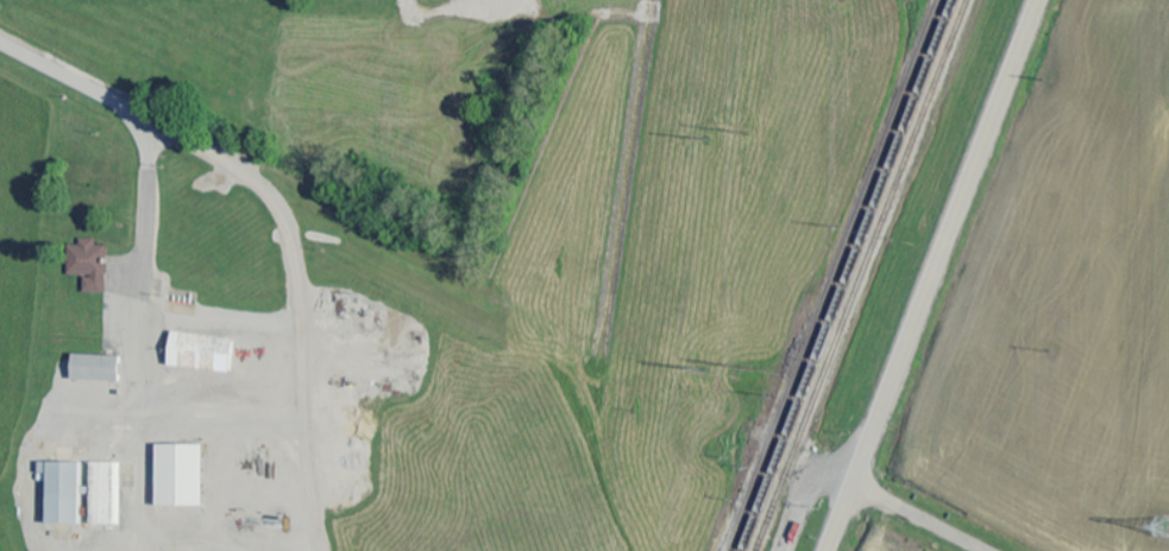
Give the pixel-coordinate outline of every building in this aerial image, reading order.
[(110,293),(111,246),(101,245),(101,239),(84,239),(83,245),(73,245),(72,275),(88,276),(87,292),(110,293)] [(172,366),(235,373),(239,338),(176,331),(172,366)] [(124,356),(76,355),(76,381),(123,381),(124,356)] [(208,445),(160,445),(160,507),(207,507),(208,445)] [(84,525),(85,463),(43,462),(42,480),(52,480),(51,524),(84,525)] [(123,525),(124,462),(94,462),(93,525),(123,525)]
